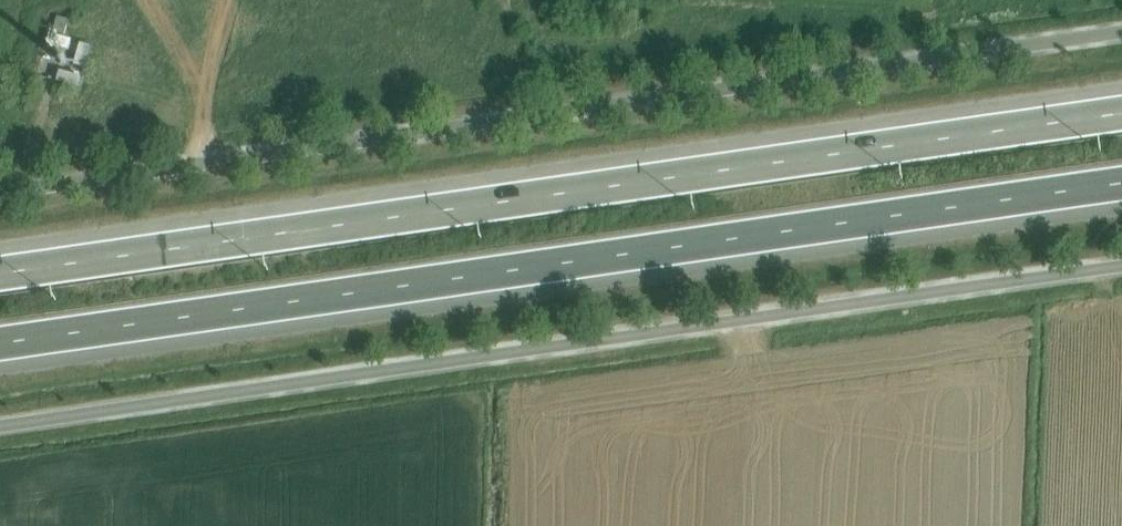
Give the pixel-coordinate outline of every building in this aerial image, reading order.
[(51,32),(46,44),(48,44),(69,50),(72,38),(63,36),(68,18),(57,16),(52,33),(51,32)] [(80,42),(74,63),(85,66),(91,45),(80,42)] [(59,69),(56,80),(79,86),(82,75),(59,69)]
